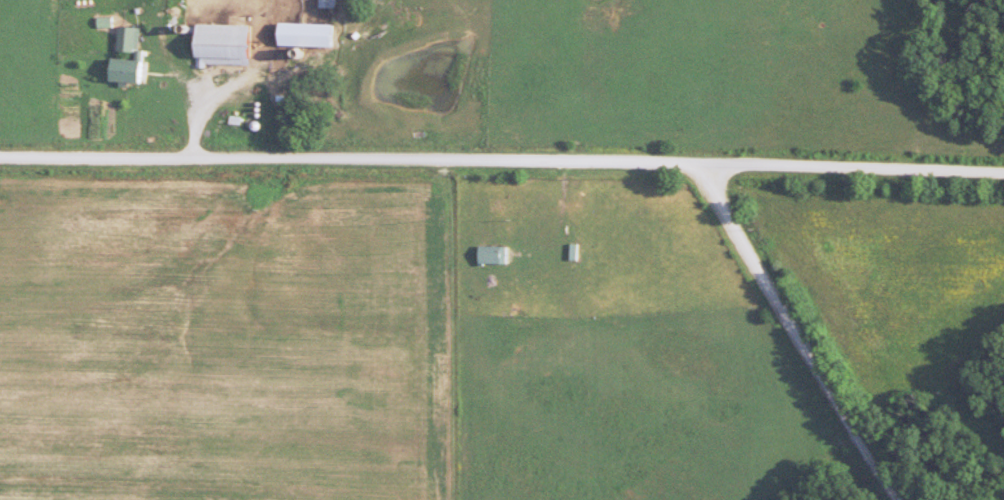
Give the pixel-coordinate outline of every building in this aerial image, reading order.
[(257,65),(257,57),(263,57),(263,24),(201,23),(201,64),(257,65)] [(144,50),(146,27),(125,25),(123,50),(142,51),(142,59),(117,57),(115,81),(150,83),(152,50),(144,50)] [(514,264),(514,246),(482,246),(482,264),(514,264)]
